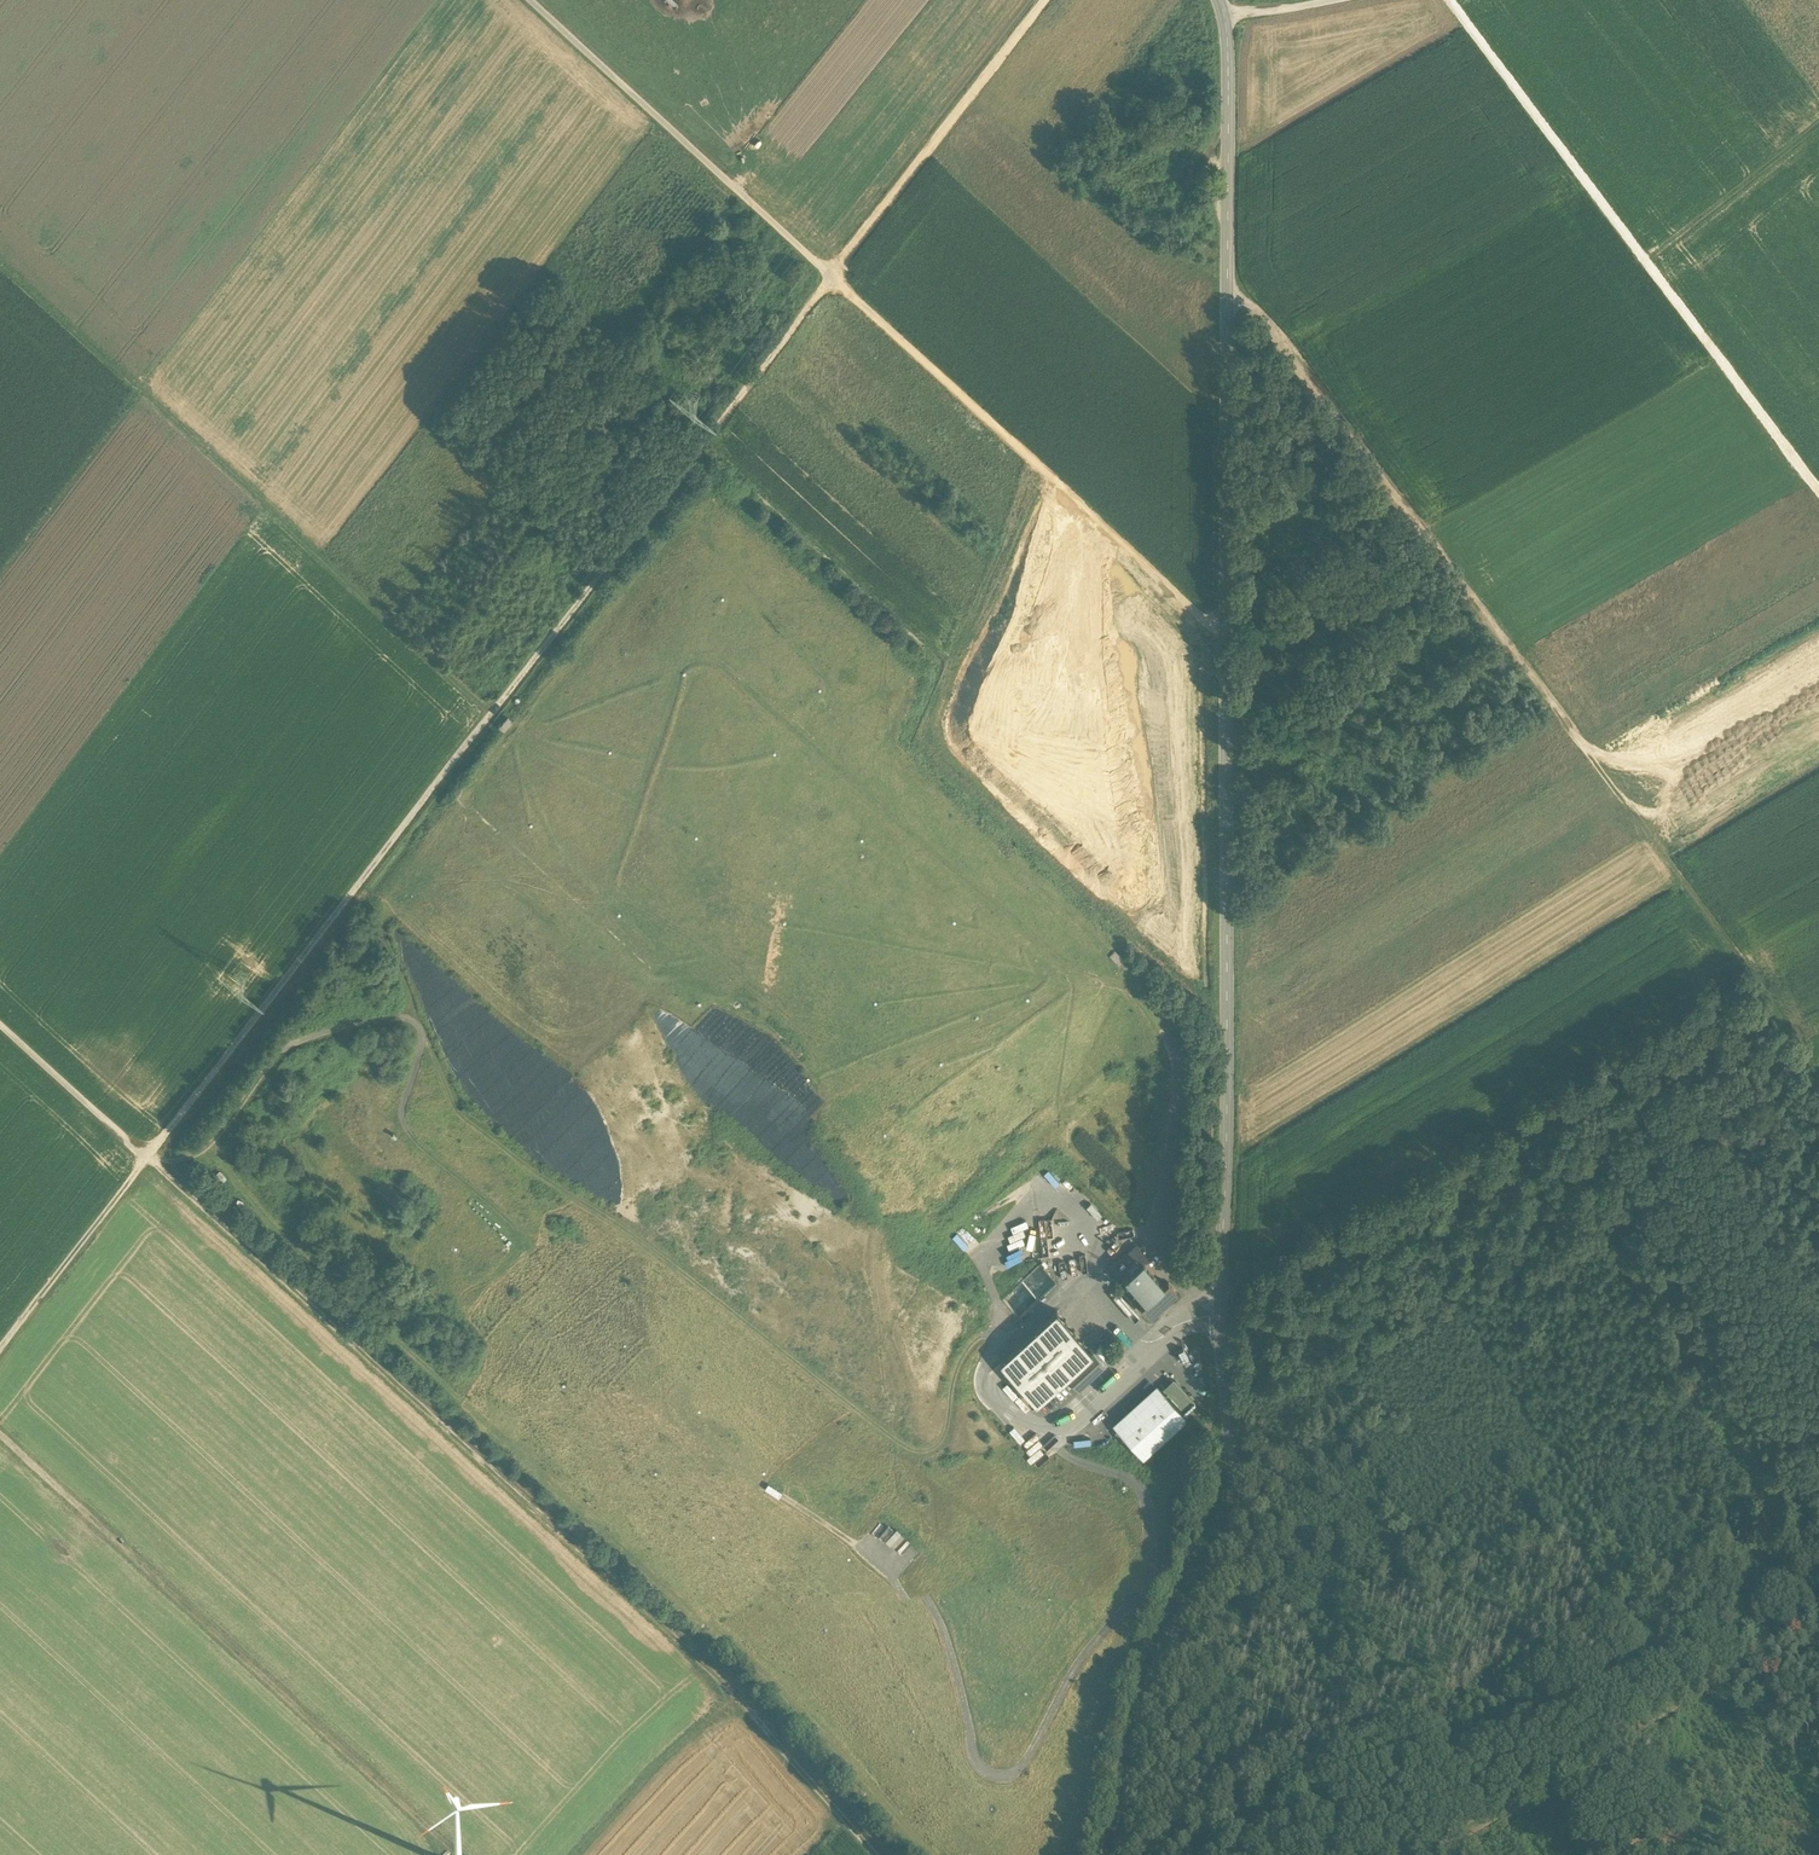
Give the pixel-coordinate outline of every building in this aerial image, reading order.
[(500,728),(505,732),(514,721),(509,717),(500,728)] [(1105,946),(1100,950),(1108,959),(1113,955),(1105,946)] [(1168,1281),(1163,1285),(1143,1261),(1147,1258),(1137,1246),(1110,1268),(1121,1281),(1125,1277),(1145,1300),(1141,1304),(1150,1315),(1177,1292),(1168,1281)] [(1040,1262),(1023,1277),(1021,1275),(1014,1280),(1016,1283),(1002,1296),(1019,1315),(1023,1319),(1035,1308),(1032,1304),(1057,1281),(1040,1262)] [(1010,1265),(1001,1269),(1003,1273),(1012,1269),(1010,1265)] [(1092,1347),(1056,1305),(999,1353),(1035,1395),(1066,1370),(1092,1347)] [(1092,1347),(1066,1370),(1077,1383),(1084,1377),(1082,1375),(1101,1358),(1092,1347)] [(1196,1348),(1188,1352),(1191,1358),(1199,1354),(1196,1348)] [(1193,1400),(1175,1379),(1164,1389),(1182,1410),(1193,1400)] [(1156,1382),(1112,1420),(1116,1425),(1161,1387),(1156,1382)] [(1161,1387),(1116,1425),(1142,1456),(1187,1418),(1161,1387)] [(1034,1428),(1020,1436),(1030,1453),(1044,1445),(1034,1428)] [(1045,1444),(1033,1454),(1037,1459),(1049,1449),(1045,1444)] [(784,1475),(780,1481),(794,1490),(798,1484),(784,1475)] [(798,1485),(795,1490),(808,1499),(812,1494),(798,1485)]
